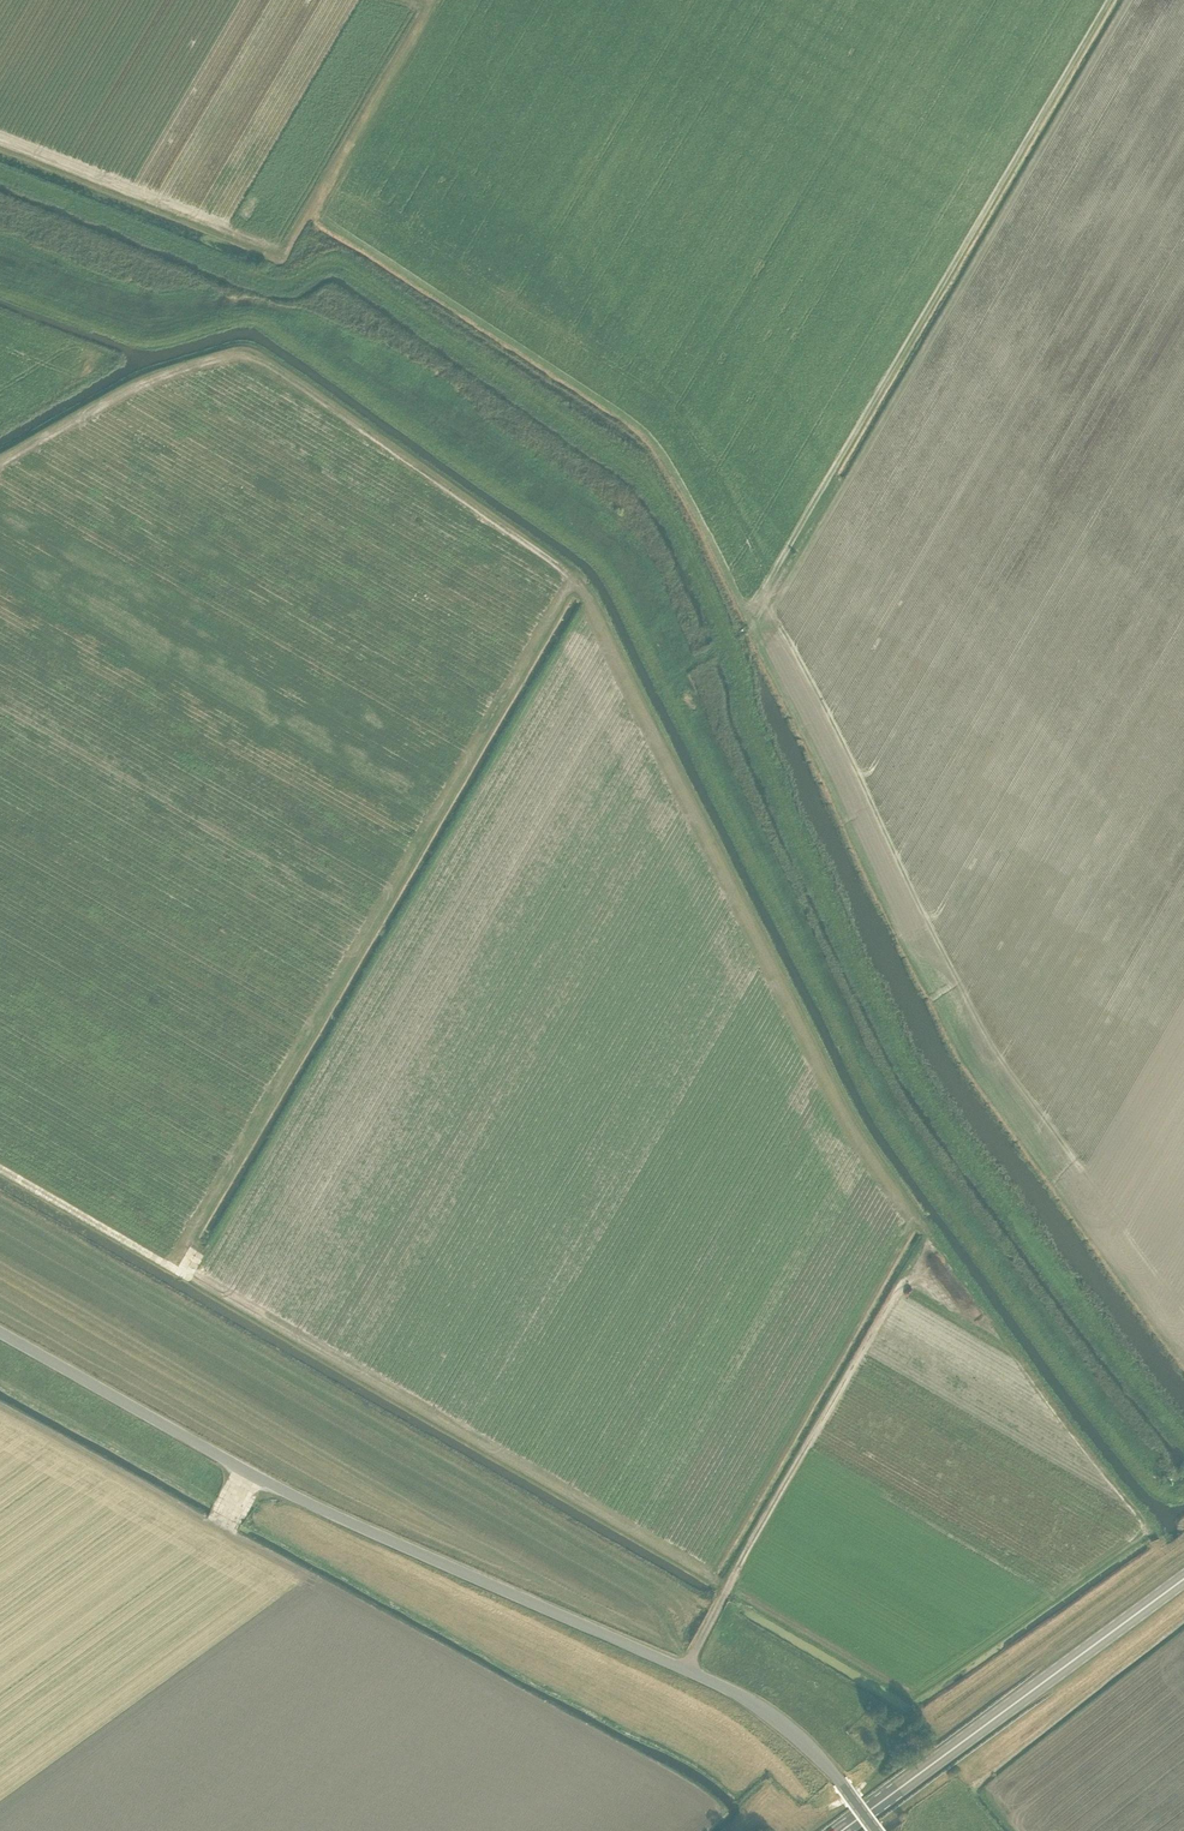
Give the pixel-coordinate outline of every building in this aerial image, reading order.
[(876,1722),(872,1725),(888,1746),(891,1743),(876,1722)]
